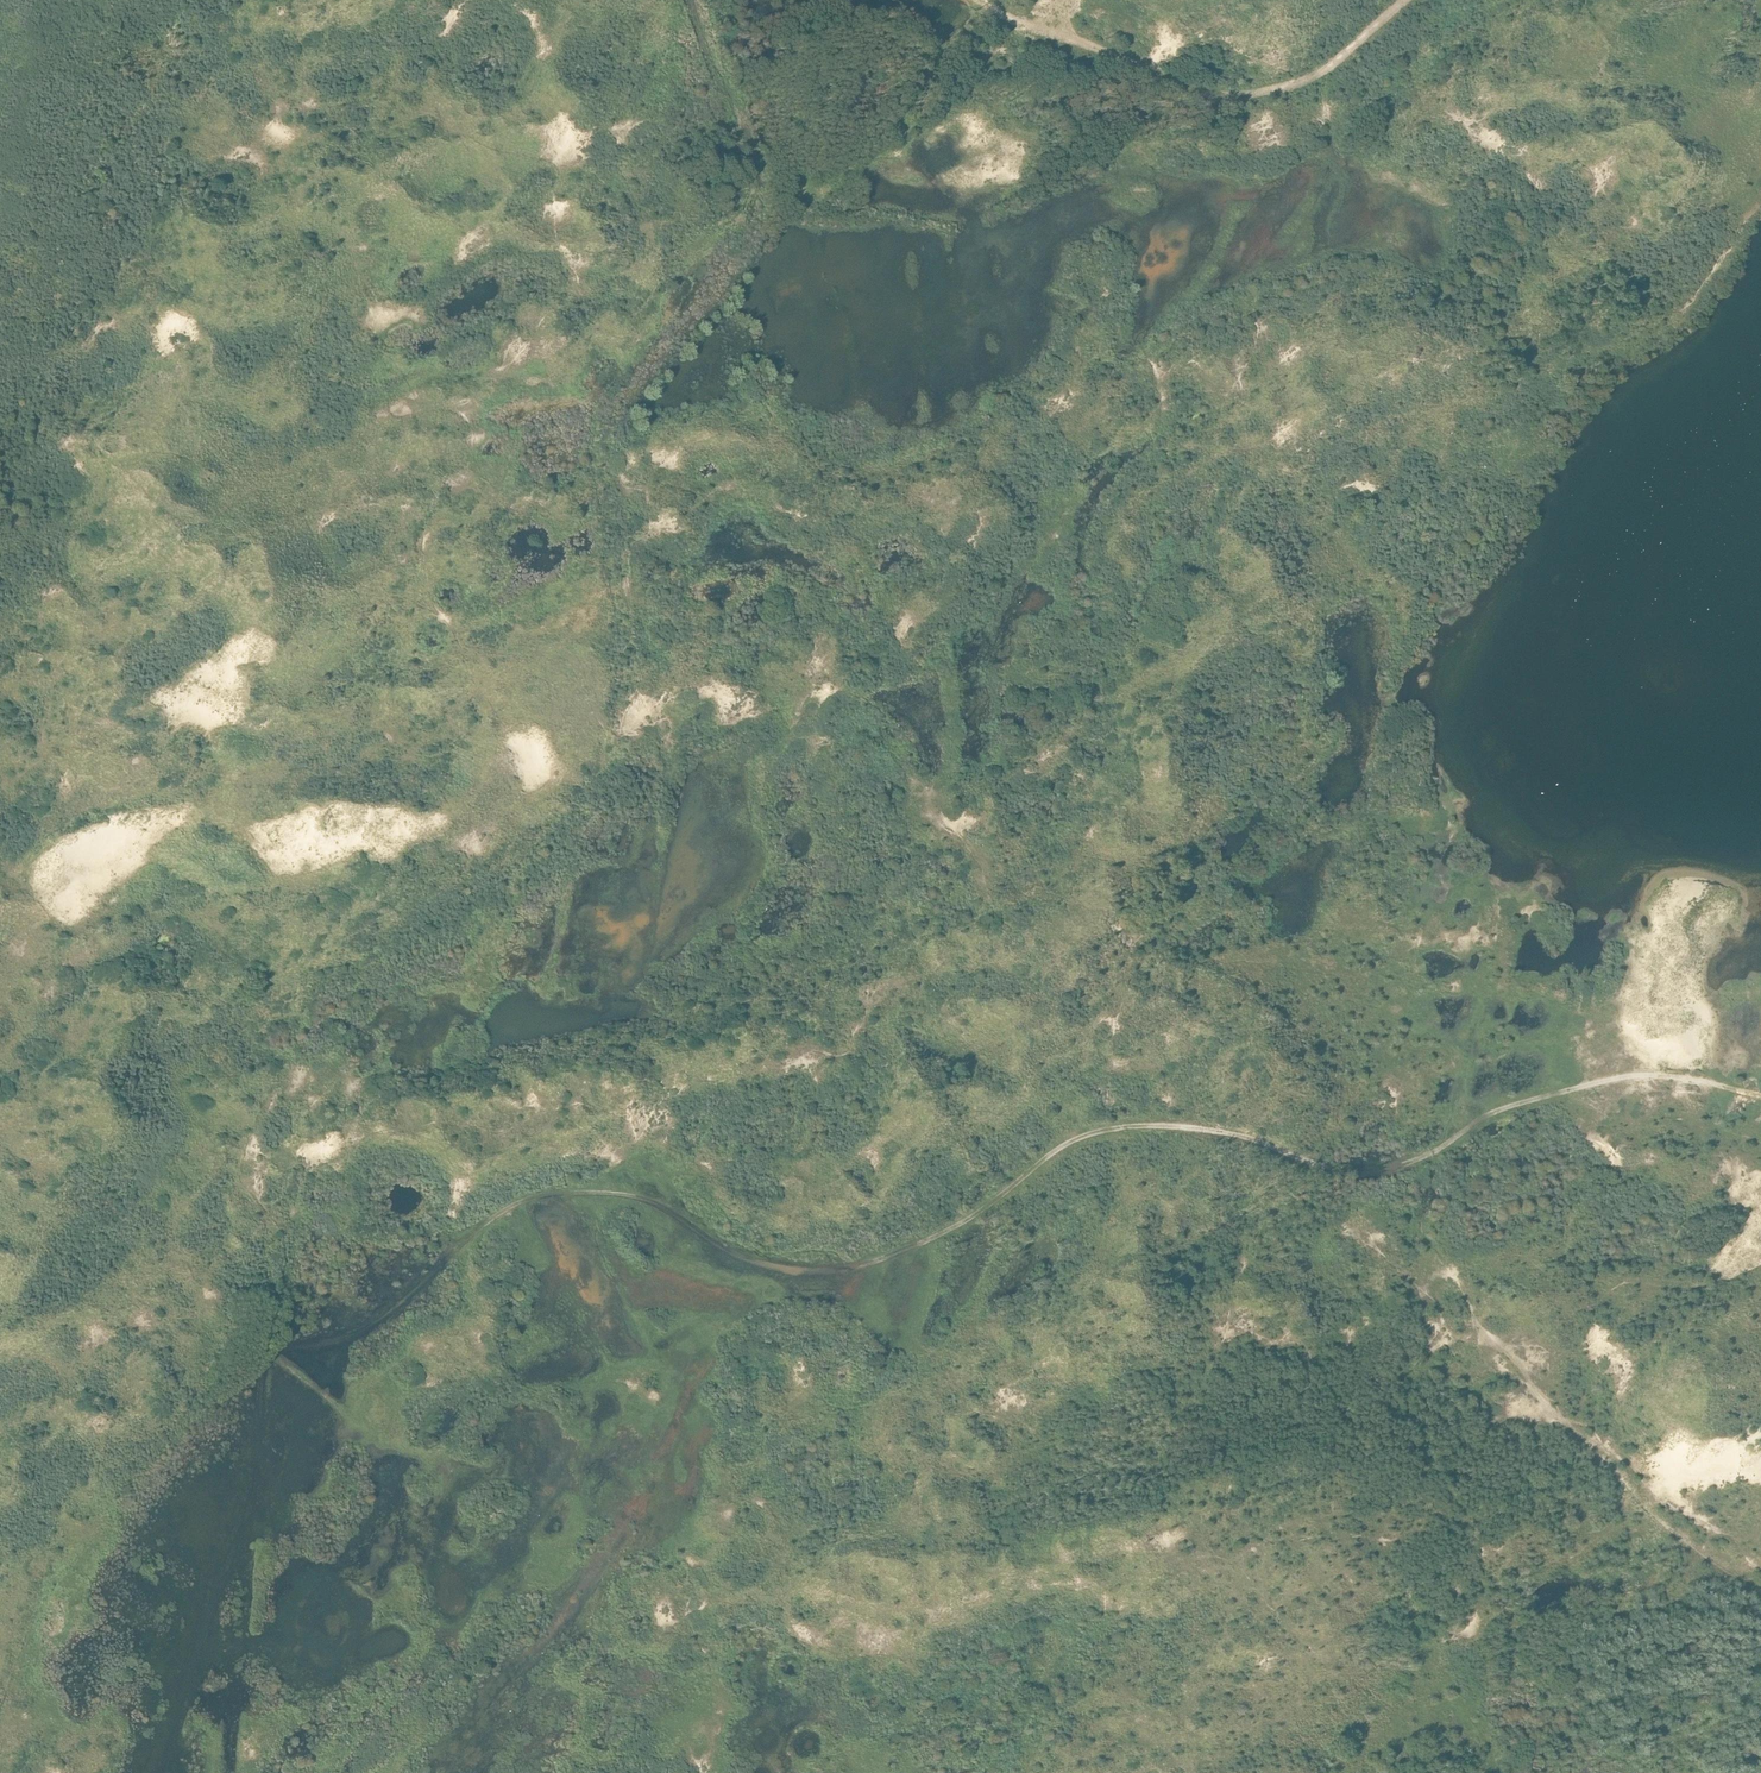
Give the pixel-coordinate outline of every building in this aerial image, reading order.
[(277,4),(276,7),(278,16),(285,15),(282,4),(281,3),(277,4)]
